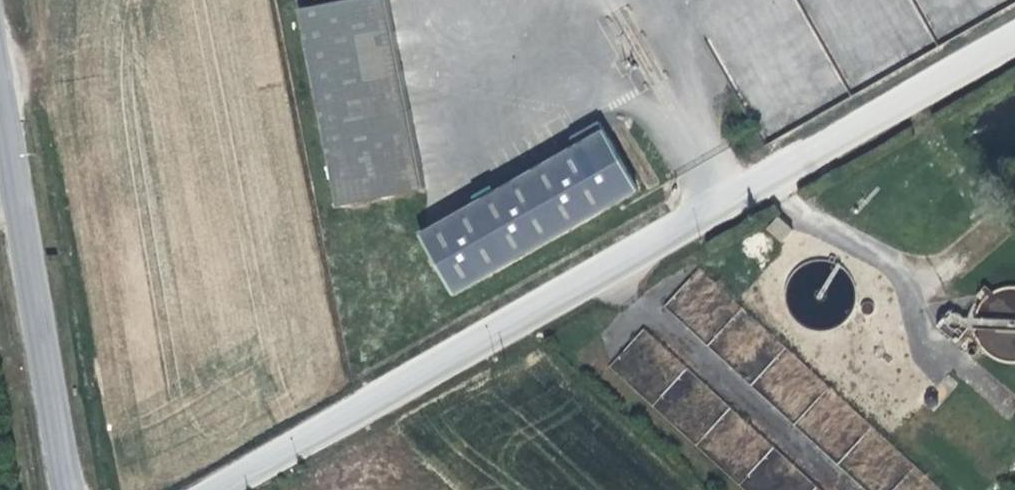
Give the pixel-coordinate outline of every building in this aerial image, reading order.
[(339,206),(424,188),(387,0),(338,0),(300,8),(339,206)] [(575,145),(419,234),(453,294),(637,189),(599,122),(571,138),(575,145)] [(778,217),(768,228),(782,241),(792,230),(778,217)] [(802,264),(800,265),(797,268),(793,272),(788,277),(786,283),(784,289),(783,294),(784,301),(786,309),(789,315),(791,317),(793,320),(798,325),(803,328),(809,330),(814,331),(819,332),(825,331),(830,330),(836,328),(840,326),(842,325),(845,322),(848,318),(851,314),(854,308),(855,302),(856,295),(856,290),(855,286),(853,282),(852,279),(851,276),(847,272),(845,270),(842,267),(839,265),(837,263),(833,262),(830,261),(827,260),(825,260),(821,259),(816,259),(810,260),(807,262),(805,263),(802,264)] [(1012,286),(1008,286),(1003,287),(998,289),(994,290),(990,293),(986,296),(983,300),(980,303),(977,308),(976,312),(974,317),(974,322),(974,327),(974,331),(976,336),(977,341),(979,345),(982,349),(986,353),(989,356),(993,358),(998,361),(1002,362),(1007,363),(1012,363),(1014,363),(1014,286),(1012,286)] [(872,303),(870,302),(867,301),(865,302),(862,303),(861,305),(860,308),(860,310),(861,313),(863,314),(866,315),(869,315),(871,314),(873,313),(874,310),(874,308),(874,305),(872,303)] [(949,310),(936,326),(956,342),(968,327),(963,324),(963,318),(959,314),(956,313),(952,313),(949,310)] [(932,396),(929,397),(927,399),(927,401),(927,404),(928,406),(930,408),(933,408),(935,407),(937,406),(938,403),(938,400),(937,398),(935,397),(932,396)]
